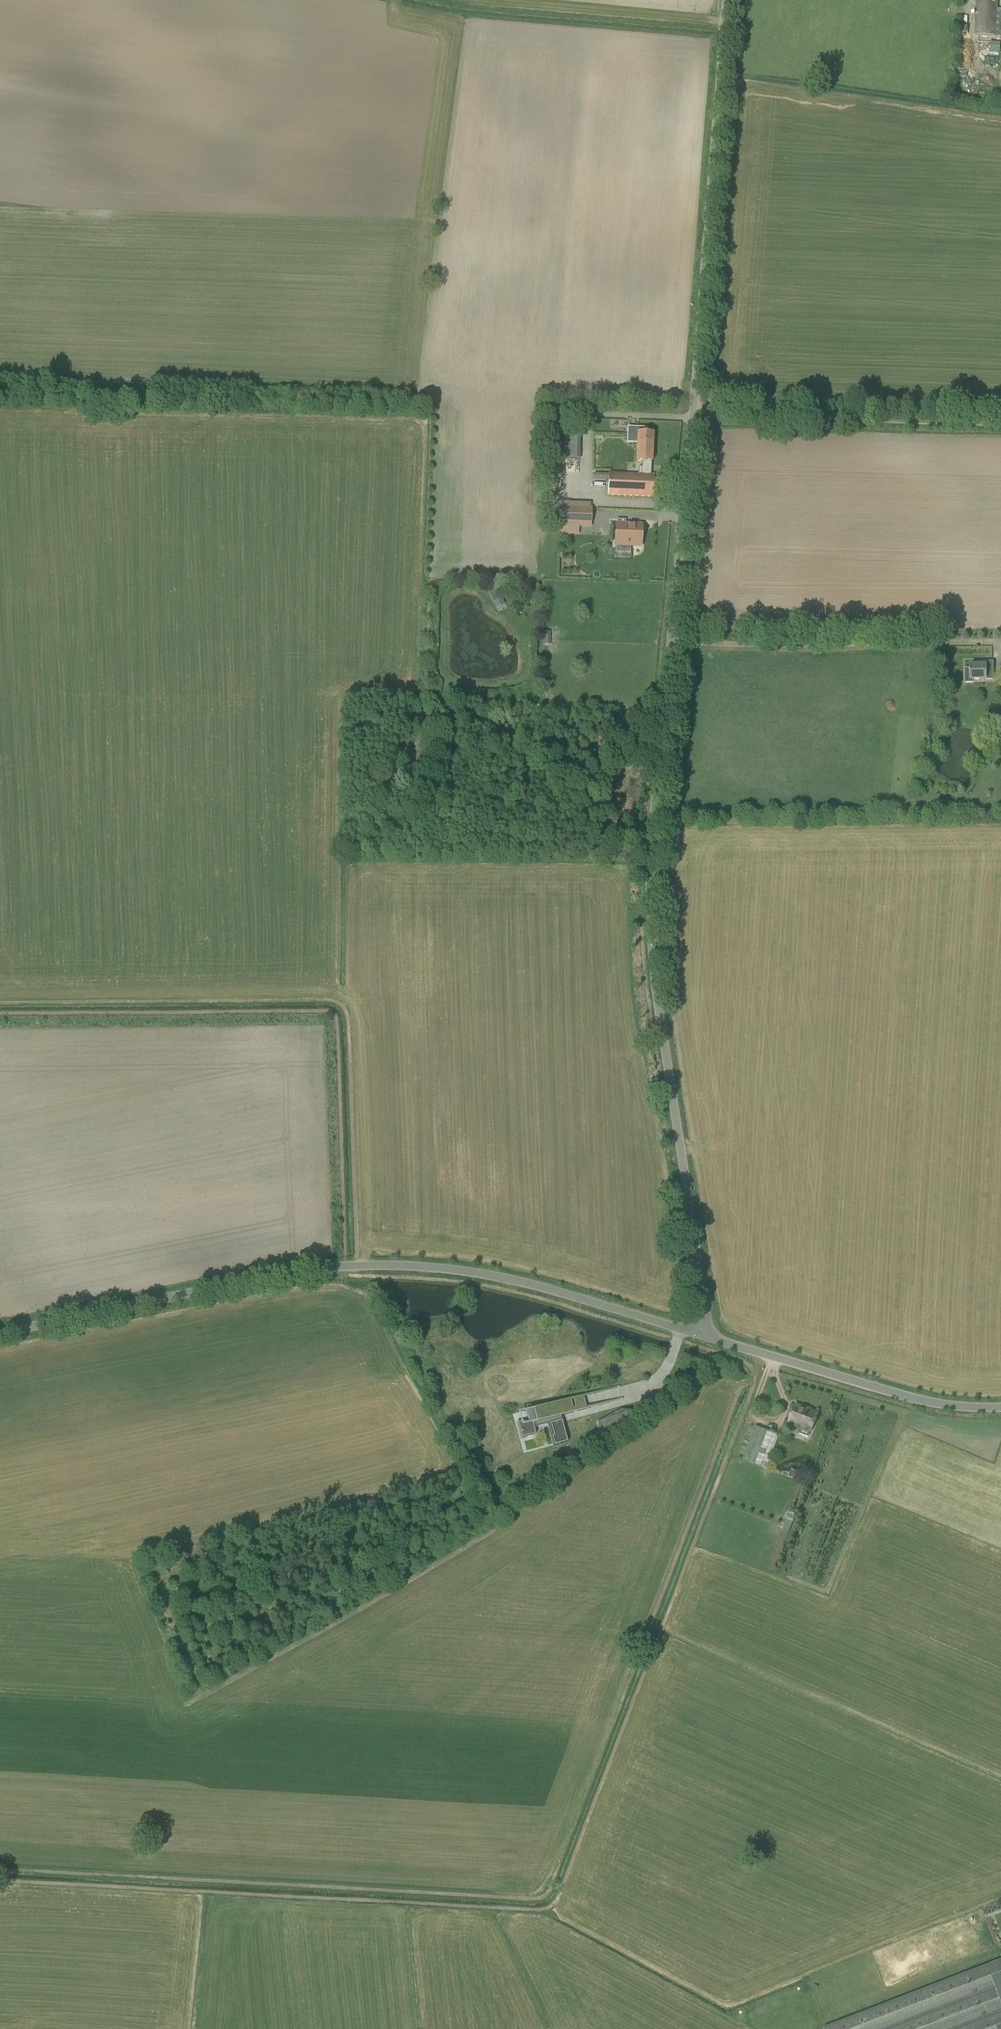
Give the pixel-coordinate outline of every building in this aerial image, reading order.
[(996,36),(1000,36),(1000,9),(997,8),(998,0),(976,0),(974,35),(996,36)] [(989,42),(989,51),(999,52),(1000,42),(989,42)] [(652,462),(653,434),(646,434),(646,428),(628,427),(627,443),(637,443),(636,462),(642,462),(642,468),(639,468),(639,474),(608,473),(607,496),(653,498),(654,475),(651,474),(651,462),(652,462)] [(580,449),(580,428),(565,428),(565,449),(580,449)] [(577,510),(562,509),(561,527),(576,528),(577,510)] [(615,545),(641,546),(642,525),(616,524),(615,545)] [(502,599),(497,588),(488,592),(493,603),(502,599)] [(965,683),(973,683),(973,680),(986,680),(986,665),(970,666),(970,668),(965,668),(965,683)] [(561,1420),(560,1416),(586,1409),(582,1396),(525,1411),(528,1421),(518,1423),(522,1438),(536,1435),(534,1428),(547,1425),(553,1449),(560,1447),(559,1444),(568,1442),(562,1420),(561,1420)] [(800,1434),(809,1437),(812,1429),(814,1428),(815,1425),(814,1423),(817,1414),(807,1410),(807,1409),(804,1407),(802,1408),(795,1406),(788,1423),(803,1429),(800,1434)] [(601,1441),(614,1433),(613,1432),(628,1423),(632,1412),(621,1409),(608,1417),(609,1420),(598,1427),(601,1441)] [(767,1469),(779,1436),(755,1426),(742,1460),(767,1469)] [(825,2028),(1000,2028),(1000,1960),(825,2028)]
